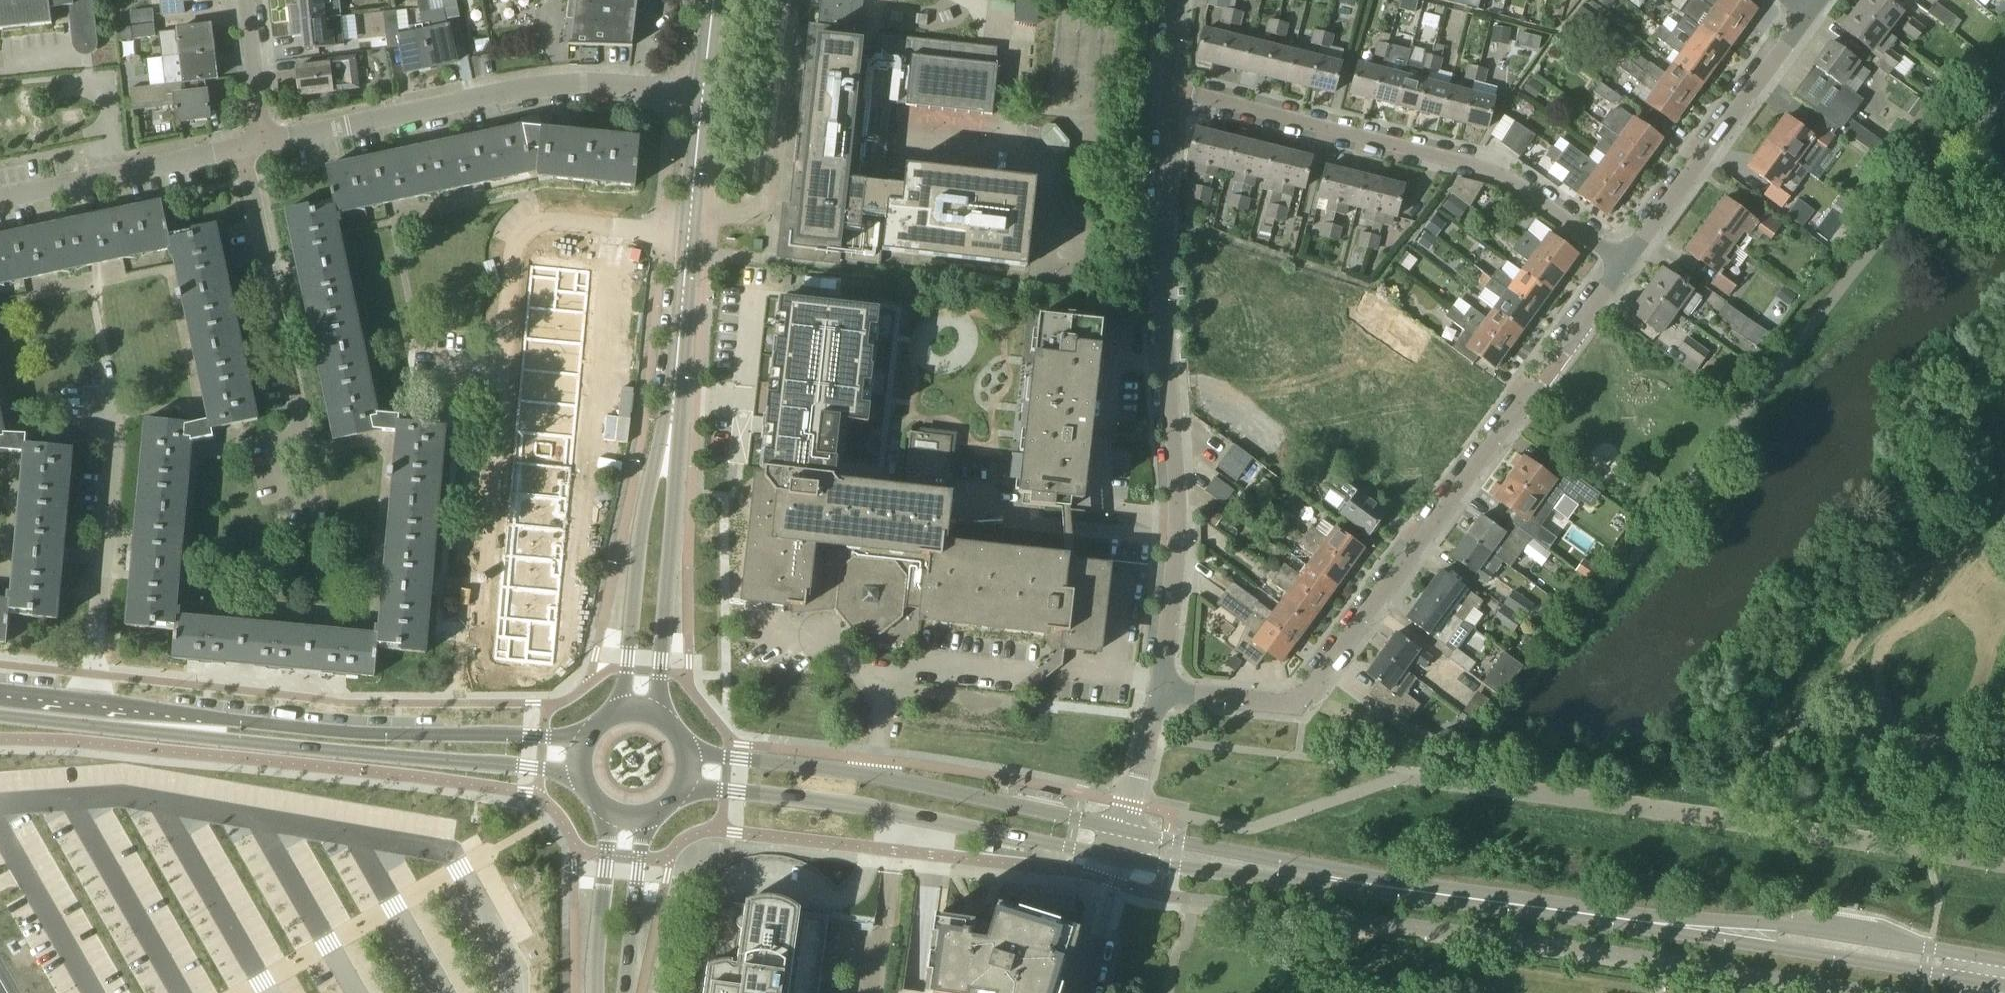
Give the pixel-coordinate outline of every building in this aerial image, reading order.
[(74,0),(0,0),(0,30),(5,29),(5,31),(22,29),(22,27),(53,23),(51,8),(74,5),(74,0)] [(184,2),(198,0),(161,0),(162,15),(186,12),(184,2)] [(291,22),(325,18),(329,17),(341,16),(339,0),(299,0),(299,5),(290,7),(291,22)] [(457,0),(430,0),(432,11),(420,13),(423,25),(422,25),(432,68),(432,67),(432,63),(443,61),(444,64),(456,61),(456,62),(457,62),(450,25),(448,25),(447,20),(460,17),(457,0)] [(571,43),(569,43),(569,45),(633,47),(639,0),(577,0),(571,43)] [(818,28),(826,29),(822,61),(808,60),(801,126),(810,127),(805,179),(800,179),(799,187),(804,188),(802,207),(785,206),(780,256),(837,262),(838,260),(848,261),(848,264),(865,266),(865,263),(881,264),(882,250),(1027,266),(1036,180),(907,165),(905,186),(882,183),(891,102),(907,104),(906,105),(993,115),(998,65),(996,65),(998,47),(878,34),(876,55),(858,53),(863,2),(884,4),(884,0),(821,0),(818,28)] [(1040,0),(1017,0),(1017,21),(1039,21),(1040,0)] [(1412,0),(1401,0),(1398,9),(1415,13),(1418,2),(1412,0)] [(1616,0),(1595,0),(1608,10),(1616,0)] [(1742,29),(1702,0),(1696,0),(1685,15),(1701,28),(1731,49),(1739,39),(1736,37),(1742,29)] [(1742,29),(1748,20),(1751,22),(1758,12),(1755,11),(1757,9),(1744,0),(1702,0),(1742,29)] [(1888,32),(1903,13),(1887,0),(1863,0),(1857,8),(1888,32)] [(1948,28),(1956,17),(1936,3),(1928,14),(1948,28)] [(132,24),(155,22),(153,8),(130,11),(132,24)] [(1582,29),(1592,16),(1582,8),(1571,21),(1582,29)] [(1887,33),(1888,32),(1857,8),(1849,18),(1844,15),(1837,23),(1842,27),(1842,28),(1881,58),(1876,65),(1889,75),(1902,59),(1889,49),(1896,40),(1887,33)] [(388,36),(399,35),(399,26),(409,26),(408,9),(387,10),(388,36)] [(1229,25),(1233,11),(1223,9),(1219,22),(1229,25)] [(1233,11),(1229,25),(1240,27),(1243,14),(1233,11)] [(325,18),(291,22),(293,38),(303,37),(304,49),(335,46),(333,31),(331,32),(329,17),(325,18)] [(1275,35),(1279,22),(1270,19),(1266,33),(1275,35)] [(1917,39),(1925,30),(1912,20),(1905,30),(1917,39)] [(1284,38),(1288,24),(1279,22),(1275,35),(1284,38)] [(132,35),(133,40),(157,36),(155,23),(118,29),(119,36),(132,35)] [(182,55),(214,52),(214,50),(215,50),(214,38),(213,38),(211,25),(179,29),(179,30),(159,32),(161,44),(181,42),(182,55)] [(432,68),(422,25),(416,26),(417,32),(399,36),(406,73),(408,73),(407,69),(419,66),(419,69),(431,67),(431,68),(432,68)] [(1731,49),(1701,28),(1694,37),(1678,25),(1671,34),(1715,67),(1721,58),(1724,59),(1731,49)] [(1671,34),(1660,26),(1654,35),(1664,43),(1674,50),(1667,61),(1673,66),(1674,65),(1704,87),(1711,76),(1709,74),(1715,67),(1671,34)] [(1511,29),(1493,27),(1492,43),(1510,45),(1511,29)] [(1228,35),(1205,29),(1198,59),(1221,65),(1228,35)] [(1315,30),(1311,44),(1319,46),(1321,46),(1324,32),(1315,30)] [(1524,31),(1520,44),(1539,49),(1543,36),(1524,31)] [(1324,32),(1321,46),(1331,48),(1334,35),(1324,32)] [(1243,70),(1251,41),(1228,35),(1221,65),(1243,70)] [(1266,76),(1273,46),(1251,41),(1243,70),(1266,76)] [(1876,155),(1892,166),(1907,146),(1890,134),(1894,129),(1862,106),(1858,106),(1863,99),(1855,93),(1864,82),(1871,73),(1858,63),(1858,62),(1831,42),(1793,94),(1876,155)] [(1384,60),(1388,45),(1378,43),(1374,57),(1384,60)] [(1374,99),(1396,105),(1408,60),(1411,50),(1388,44),(1388,45),(1384,60),(1382,70),(1374,99)] [(1439,72),(1442,58),(1445,46),(1435,44),(1433,56),(1429,69),(1439,72)] [(1288,81),(1295,52),(1273,46),(1266,76),(1288,81)] [(1433,56),(1427,54),(1428,51),(1425,50),(1421,64),(1408,60),(1396,105),(1418,111),(1426,81),(1425,81),(1428,69),(1429,69),(1433,56)] [(145,86),(206,80),(217,78),(216,65),(217,65),(216,53),(214,53),(214,52),(182,55),(162,57),(164,72),(150,73),(150,77),(144,77),(145,86)] [(1317,57),(1306,55),(1295,52),(1288,81),(1311,87),(1318,58),(1317,57)] [(1629,62),(1688,104),(1694,95),(1696,97),(1704,87),(1674,65),(1673,66),(1667,74),(1650,62),(1650,63),(1636,53),(1629,62)] [(328,60),(328,64),(297,67),(300,95),(359,89),(356,57),(328,60)] [(1318,58),(1311,87),(1334,93),(1341,63),(1318,58)] [(1688,104),(1629,62),(1627,60),(1621,68),(1637,80),(1646,87),(1638,97),(1674,123),(1675,121),(1677,123),(1684,114),(1681,112),(1688,104)] [(1374,99),(1382,70),(1359,64),(1351,93),(1374,99)] [(1474,81),(1478,68),(1466,64),(1463,77),(1474,81)] [(1478,68),(1474,81),(1485,83),(1488,71),(1478,68)] [(1544,87),(1532,79),(1524,90),(1536,99),(1544,87)] [(176,100),(177,115),(178,122),(211,118),(206,80),(145,86),(145,87),(131,88),(134,116),(135,116),(134,105),(176,100)] [(1441,117),(1449,87),(1426,81),(1418,111),(1441,117)] [(1949,91),(1935,81),(1925,96),(1938,105),(1949,91)] [(1618,102),(1621,99),(1600,82),(1594,93),(1610,105),(1618,102)] [(1471,93),(1449,87),(1441,117),(1464,122),(1471,93)] [(1495,99),(1471,93),(1464,122),(1487,129),(1495,99)] [(1913,95),(1902,110),(1914,118),(1925,104),(1913,95)] [(1662,139),(1641,124),(1635,119),(1622,109),(1611,111),(1601,124),(1604,126),(1648,158),(1654,150),(1656,151),(1663,142),(1661,140),(1662,139)] [(1641,111),(1635,119),(1641,124),(1647,116),(1641,111)] [(571,181),(588,182),(599,183),(603,184),(606,184),(617,185),(636,187),(640,139),(616,136),(616,137),(612,137),(608,136),(576,133),(575,133),(551,130),(550,130),(543,130),(543,129),(542,128),(539,117),(539,116),(522,120),(523,126),(533,173),(538,172),(540,181),(554,178),(554,179),(571,181)] [(1768,141),(1800,166),(1808,172),(1818,159),(1835,137),(1817,124),(1810,134),(1786,116),(1768,141)] [(1521,157),(1536,135),(1515,121),(1501,143),(1521,157)] [(434,194),(438,193),(439,193),(438,192),(451,190),(484,183),(496,180),(496,181),(504,179),(509,178),(515,177),(533,173),(523,126),(499,131),(432,145),(432,144),(425,145),(418,147),(418,148),(351,162),(327,167),(327,168),(334,200),(335,205),(336,214),(339,214),(355,210),(361,209),(366,208),(373,207),(373,206),(386,203),(419,197),(431,194),(432,194),(434,194)] [(1043,131),(1046,140),(1056,137),(1058,147),(1067,145),(1062,126),(1043,131)] [(1642,166),(1648,158),(1604,126),(1597,135),(1604,140),(1597,150),(1637,179),(1644,168),(1642,166)] [(1206,175),(1216,134),(1197,129),(1189,159),(1200,162),(1197,173),(1206,175)] [(1227,169),(1235,138),(1216,134),(1206,175),(1215,177),(1218,167),(1227,169)] [(1244,185),(1254,143),(1235,138),(1227,169),(1237,172),(1235,182),(1244,185)] [(1782,208),(1786,203),(1799,185),(1790,179),(1800,166),(1768,141),(1749,167),(1772,184),(1765,194),(1782,208)] [(1244,185),(1253,187),(1256,176),(1265,178),(1273,148),(1254,143),(1244,185)] [(1576,163),(1582,154),(1570,144),(1556,163),(1570,173),(1562,183),(1606,215),(1607,213),(1610,215),(1617,206),(1614,204),(1621,195),(1576,163)] [(1576,163),(1621,195),(1627,187),(1629,189),(1637,179),(1597,150),(1593,147),(1586,156),(1582,154),(1576,163)] [(1292,153),(1273,148),(1265,178),(1275,181),(1273,192),(1267,217),(1275,219),(1279,206),(1280,206),(1282,194),(1292,153)] [(1282,194),(1291,196),(1293,186),(1304,188),(1312,158),(1292,153),(1282,194)] [(1878,178),(1886,166),(1870,154),(1861,166),(1878,178)] [(1330,200),(1327,211),(1335,213),(1336,213),(1347,172),(1327,167),(1319,197),(1330,200)] [(1336,213),(1347,216),(1349,206),(1358,208),(1365,176),(1347,172),(1336,213)] [(1364,220),(1374,223),(1384,181),(1365,176),(1358,208),(1367,211),(1364,220)] [(1453,194),(1461,200),(1461,199),(1471,205),(1485,184),(1460,178),(1450,192),(1453,194)] [(1374,223),(1383,225),(1386,214),(1397,217),(1404,186),(1384,181),(1374,223)] [(1199,200),(1203,187),(1194,185),(1191,198),(1199,200)] [(1203,187),(1199,200),(1208,203),(1212,189),(1203,187)] [(1237,210),(1241,196),(1232,194),(1229,208),(1237,210)] [(1462,202),(1452,195),(1443,207),(1452,214),(1462,202)] [(1250,198),(1241,196),(1237,210),(1246,212),(1250,198)] [(1739,248),(1748,236),(1755,227),(1772,239),(1782,226),(1764,213),(1757,222),(1726,198),(1706,224),(1739,248)] [(1786,215),(1803,227),(1815,211),(1798,199),(1786,215)] [(0,285),(6,284),(13,282),(25,279),(58,272),(71,269),(74,269),(77,268),(88,266),(90,265),(123,259),(135,256),(142,255),(148,254),(153,253),(170,249),(172,249),(170,240),(169,235),(163,202),(162,201),(138,206),(71,220),(71,219),(64,221),(57,222),(57,223),(0,235),(0,285)] [(303,289),(304,296),(305,298),(310,325),(317,354),(323,383),(329,412),(335,440),(335,441),(382,431),(397,432),(398,432),(399,421),(400,416),(379,414),(376,402),(370,373),(364,345),(358,316),(352,287),(346,258),(340,230),(340,229),(338,223),(341,222),(339,214),(336,214),(335,205),(311,210),(310,205),(286,210),(292,239),(296,255),(298,265),(298,268),(299,270),(301,282),(303,289)] [(1288,208),(1280,206),(1279,206),(1275,219),(1284,222),(1288,208)] [(1447,224),(1438,217),(1430,229),(1438,235),(1447,224)] [(1321,236),(1330,238),(1333,225),(1324,223),(1321,236)] [(240,336),(234,308),(233,301),(232,297),(233,296),(230,285),(229,285),(228,280),(222,252),(221,247),(222,247),(217,224),(193,229),(194,235),(170,240),(172,249),(170,249),(171,258),(174,257),(175,262),(176,263),(182,290),(182,292),(177,293),(178,300),(184,299),(188,318),(194,346),(200,374),(205,402),(209,420),(210,420),(213,430),(243,423),(258,420),(252,392),(246,364),(240,336)] [(1739,248),(1706,224),(1687,250),(1719,274),(1712,283),(1729,296),(1739,283),(1723,270),(1739,248)] [(1270,240),(1273,228),(1261,225),(1258,237),(1270,240)] [(1342,228),(1340,227),(1333,225),(1330,238),(1338,241),(1342,228)] [(1526,232),(1515,225),(1508,234),(1516,239),(1516,238),(1520,240),(1519,241),(1563,273),(1570,265),(1572,267),(1579,257),(1577,256),(1578,254),(1550,234),(1543,244),(1526,232)] [(1368,248),(1371,234),(1363,232),(1359,245),(1368,248)] [(1428,251),(1436,240),(1425,232),(1418,243),(1428,251)] [(1381,237),(1371,234),(1368,248),(1377,250),(1381,237)] [(764,240),(755,239),(754,249),(763,250),(764,240)] [(1557,282),(1563,273),(1519,241),(1513,250),(1530,262),(1522,272),(1552,294),(1560,284),(1557,282)] [(1240,244),(1237,252),(1251,257),(1254,249),(1240,244)] [(1254,249),(1251,257),(1266,261),(1268,254),(1254,249)] [(1417,260),(1406,252),(1398,263),(1409,271),(1417,260)] [(1266,283),(1251,325),(1261,328),(1265,324),(1274,327),(1285,291),(1294,294),(1303,265),(1280,258),(1277,267),(1286,270),(1280,287),(1266,283)] [(495,659),(495,660),(555,665),(591,272),(531,266),(495,659)] [(1647,291),(1676,312),(1679,309),(1689,316),(1703,298),(1663,269),(1647,291)] [(1552,294),(1522,272),(1516,282),(1499,270),(1492,279),(1536,311),(1542,302),(1545,304),(1552,294)] [(1492,279),(1491,280),(1483,273),(1477,282),(1486,289),(1479,298),(1495,310),(1524,332),(1532,321),(1530,319),(1536,311),(1492,279)] [(1337,276),(1333,288),(1344,292),(1348,280),(1337,276)] [(1776,296),(1789,305),(1796,296),(1783,287),(1776,296)] [(1366,290),(1358,302),(1364,307),(1373,295),(1366,290)] [(1673,316),(1676,312),(1647,291),(1631,313),(1660,334),(1673,316)] [(1524,332),(1495,310),(1488,319),(1471,307),(1462,300),(1455,310),(1464,316),(1509,348),(1515,340),(1517,342),(1524,332)] [(782,301),(764,465),(832,473),(838,419),(899,428),(911,318),(782,301)] [(1474,364),(1479,356),(1495,368),(1496,366),(1498,368),(1505,358),(1502,357),(1509,348),(1464,316),(1455,310),(1452,307),(1446,316),(1465,331),(1453,348),(1458,352),(1457,352),(1474,364)] [(1676,312),(1673,316),(1683,323),(1686,319),(1676,312)] [(1071,498),(1077,499),(1083,500),(1103,322),(1097,322),(1075,319),(1076,315),(1068,314),(1067,318),(1040,315),(1020,493),(1031,494),(1030,505),(1061,508),(1065,558),(1064,568),(1073,569),(1073,564),(1074,558),(1070,509),(1071,498)] [(1744,316),(1734,331),(1761,349),(1771,334),(1744,316)] [(1431,333),(1422,345),(1448,365),(1436,380),(1473,406),(1479,398),(1476,392),(1483,384),(1467,373),(1473,364),(1431,333)] [(1709,354),(1688,338),(1680,348),(1702,364),(1709,354)] [(1406,368),(1397,380),(1404,384),(1413,372),(1406,368)] [(1397,380),(1388,392),(1395,396),(1404,384),(1397,380)] [(1436,380),(1423,398),(1455,422),(1460,415),(1466,415),(1473,406),(1436,380)] [(1233,406),(1227,415),(1259,438),(1272,420),(1236,393),(1231,401),(1233,406)] [(1423,398),(1410,417),(1446,443),(1452,435),(1450,429),(1455,422),(1423,398)] [(1310,402),(1302,414),(1308,418),(1317,407),(1310,402)] [(1379,404),(1370,416),(1377,421),(1386,409),(1379,404)] [(9,451),(10,451),(25,453),(26,453),(27,444),(27,435),(6,434),(3,422),(0,406),(0,453),(9,451)] [(1302,414),(1293,426),(1299,431),(1308,419),(1302,414)] [(1370,416),(1361,428),(1368,433),(1377,421),(1370,416)] [(1410,417),(1396,435),(1428,459),(1434,451),(1439,452),(1446,443),(1410,417)] [(132,567),(132,571),(131,580),(130,596),(129,603),(127,626),(151,628),(152,623),(176,625),(177,615),(180,615),(180,607),(177,607),(178,601),(181,571),(183,542),(186,512),(189,483),(191,453),(192,441),(196,440),(196,441),(210,438),(210,437),(214,437),(213,430),(210,420),(209,420),(194,423),(182,422),(146,419),(143,448),(140,478),(138,508),(136,530),(135,537),(134,546),(134,552),(133,564),(132,567)] [(444,455),(446,426),(400,422),(400,421),(399,421),(398,432),(397,432),(396,450),(394,470),(389,469),(388,477),(393,477),(393,479),(391,507),(388,535),(386,564),(383,592),(381,621),(380,622),(380,626),(377,625),(376,634),(379,634),(378,643),(402,646),(402,651),(426,653),(428,630),(428,625),(431,597),(431,593),(431,592),(432,592),(433,580),(432,579),(433,573),(433,568),(436,540),(439,511),(441,483),(444,455)] [(745,600),(771,603),(774,606),(784,607),(787,604),(805,606),(812,543),(816,543),(827,556),(822,597),(836,599),(835,609),(853,632),(881,635),(903,617),(904,607),(923,609),(922,619),(1046,633),(1047,631),(1066,633),(1064,647),(1098,651),(1108,568),(1073,564),(1073,569),(1064,568),(1065,558),(943,545),(949,497),(937,495),(939,477),(948,478),(952,437),(910,432),(904,492),(839,484),(834,478),(834,477),(766,469),(765,478),(759,477),(758,483),(755,485),(754,497),(756,499),(753,525),(750,528),(749,540),(751,543),(748,569),(745,571),(744,582),(747,585),(745,600)] [(1284,437),(1275,450),(1282,454),(1291,442),(1284,437)] [(68,505),(71,477),(73,448),(27,444),(26,453),(25,453),(23,472),(20,501),(18,529),(15,557),(13,583),(13,586),(12,592),(9,592),(9,600),(11,600),(11,610),(35,612),(34,617),(58,619),(60,596),(60,591),(63,564),(63,562),(63,558),(64,558),(65,546),(65,544),(66,534),(68,505)] [(1237,481),(1253,459),(1254,458),(1234,444),(1218,467),(1237,481)] [(1591,508),(1601,494),(1553,458),(1543,471),(1524,458),(1519,455),(1512,464),(1517,467),(1510,477),(1541,500),(1553,509),(1564,494),(1578,505),(1581,501),(1591,508)] [(1386,513),(1357,491),(1334,474),(1326,486),(1349,503),(1341,514),(1370,535),(1372,532),(1375,532),(1379,526),(1379,523),(1386,513)] [(1224,505),(1235,491),(1216,476),(1205,491),(1224,505)] [(1541,500),(1510,477),(1502,488),(1497,484),(1491,493),(1496,497),(1495,498),(1510,508),(1504,516),(1511,521),(1533,537),(1532,538),(1549,550),(1557,538),(1541,526),(1553,509),(1541,500)] [(1216,527),(1223,517),(1210,508),(1203,517),(1216,527)] [(1511,521),(1504,532),(1482,516),(1467,537),(1490,553),(1511,568),(1532,538),(1533,537),(1511,521)] [(1369,543),(1353,532),(1341,522),(1329,539),(1312,526),(1306,535),(1350,567),(1356,559),(1358,561),(1370,545),(1369,544),(1369,543)] [(1343,576),(1350,567),(1306,535),(1299,545),(1316,557),(1308,567),(1338,588),(1346,578),(1343,576)] [(1490,553),(1467,537),(1452,557),(1488,583),(1494,574),(1482,565),(1490,553)] [(1338,588),(1308,567),(1301,576),(1285,564),(1278,573),(1322,605),(1328,597),(1331,598),(1338,588)] [(1462,621),(1473,607),(1477,610),(1484,601),(1442,571),(1425,594),(1462,621)] [(1316,614),(1322,605),(1278,573),(1272,582),(1288,594),(1281,604),(1311,626),(1319,615),(1316,614)] [(1587,580),(1581,576),(1574,585),(1580,590),(1587,580)] [(1311,626),(1281,604),(1275,612),(1233,582),(1226,593),(1295,643),(1301,634),(1304,636),(1311,626)] [(1502,604),(1522,617),(1531,606),(1511,591),(1502,604)] [(1289,651),(1295,643),(1226,593),(1217,604),(1259,635),(1244,655),(1257,665),(1256,667),(1257,668),(1268,652),(1281,662),(1282,661),(1284,662),(1291,653),(1289,651)] [(1445,645),(1462,621),(1425,594),(1407,618),(1445,645)] [(0,599),(0,642),(7,643),(10,615),(11,610),(11,600),(9,600),(0,599)] [(1510,633),(1522,617),(1502,604),(1490,620),(1510,633)] [(322,674),(323,674),(323,672),(334,673),(334,675),(335,675),(345,676),(347,676),(348,676),(348,674),(375,677),(378,649),(378,643),(379,634),(376,634),(349,631),(333,630),(326,630),(326,629),(319,628),(313,628),(298,626),(297,626),(297,627),(290,626),(289,625),(266,623),(259,623),(253,622),(249,622),(230,620),(223,620),(223,619),(211,618),(180,615),(177,615),(176,625),(175,630),(173,658),(185,659),(188,659),(200,660),(200,663),(201,663),(207,663),(213,664),(214,664),(214,662),(225,663),(224,665),(226,665),(226,663),(236,664),(240,664),(241,664),(249,665),(255,666),(255,667),(255,668),(256,668),(256,666),(267,667),(267,669),(268,669),(280,670),(281,670),(281,668),(285,668),(292,669),(292,671),(293,671),(293,669),(307,671),(307,673),(308,673),(308,671),(311,671),(315,671),(322,672),(322,674)] [(1382,653),(1405,670),(1414,658),(1426,667),(1432,659),(1397,633),(1382,653)] [(1471,672),(1478,663),(1458,648),(1451,658),(1471,672)] [(1234,653),(1226,665),(1235,672),(1244,660),(1234,653)] [(1396,682),(1405,670),(1382,653),(1367,673),(1379,682),(1370,695),(1393,712),(1386,722),(1428,753),(1447,744),(1446,743),(1445,744),(1415,721),(1412,725),(1408,721),(1420,704),(1406,694),(1409,691),(1396,682)] [(1502,697),(1514,680),(1524,666),(1507,654),(1496,667),(1484,684),(1502,697)] [(1496,706),(1484,697),(1470,715),(1483,724),(1496,706)] [(1461,738),(1455,726),(1441,732),(1447,744),(1461,738)] [(717,902),(704,992),(818,992),(829,917),(800,913),(801,909),(795,904),(789,901),(782,898),(775,897),(767,896),(760,897),(753,898),(747,901),(746,905),(717,901),(717,902)] [(1062,986),(1053,983),(1059,965),(1068,968),(1077,938),(1057,931),(1059,922),(1018,909),(1015,918),(995,912),(987,935),(973,933),(974,922),(934,916),(932,935),(941,936),(938,955),(929,954),(926,973),(935,974),(933,992),(1060,992),(1062,986)]
